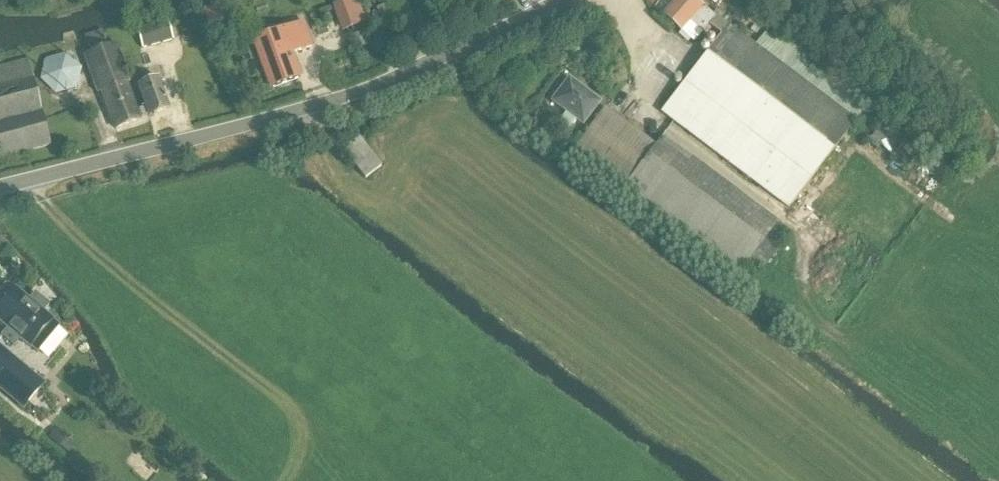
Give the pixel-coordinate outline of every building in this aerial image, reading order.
[(336,6),(345,30),(365,22),(357,0),(351,0),(336,6)] [(695,0),(676,0),(663,14),(693,42),(708,26),(715,18),(695,0)] [(869,103),(792,45),(770,28),(755,46),(729,26),(731,22),(720,15),(716,19),(715,18),(708,26),(720,34),(661,112),(790,209),(869,103)] [(142,49),(174,41),(169,21),(137,29),(142,49)] [(289,56),(311,47),(303,24),(252,43),(270,90),(298,80),(289,56)] [(144,116),(142,110),(136,112),(126,83),(129,82),(116,43),(108,46),(102,30),(84,37),(90,53),(83,55),(97,93),(100,92),(114,129),(139,120),(139,118),(144,116)] [(362,36),(352,39),(356,50),(366,47),(362,36)] [(85,70),(70,55),(50,60),(44,82),(57,97),(80,91),(85,70)] [(50,145),(27,58),(0,65),(0,158),(50,145)] [(142,110),(144,116),(148,115),(148,117),(169,109),(158,79),(137,86),(145,108),(142,110)] [(569,81),(553,102),(583,125),(598,104),(569,81)] [(661,140),(656,147),(605,109),(574,150),(738,274),(778,224),(672,145),(671,147),(661,140)] [(366,179),(381,166),(357,137),(342,150),(366,179)] [(29,301),(16,291),(0,310),(0,321),(9,329),(2,336),(15,347),(21,339),(38,353),(60,327),(43,313),(49,305),(35,294),(29,301)] [(23,408),(24,409),(45,384),(0,347),(0,389),(23,408)] [(58,446),(60,447),(67,438),(66,438),(56,430),(53,433),(49,438),(51,440),(58,446)] [(76,446),(67,438),(60,447),(69,454),(76,446)]
